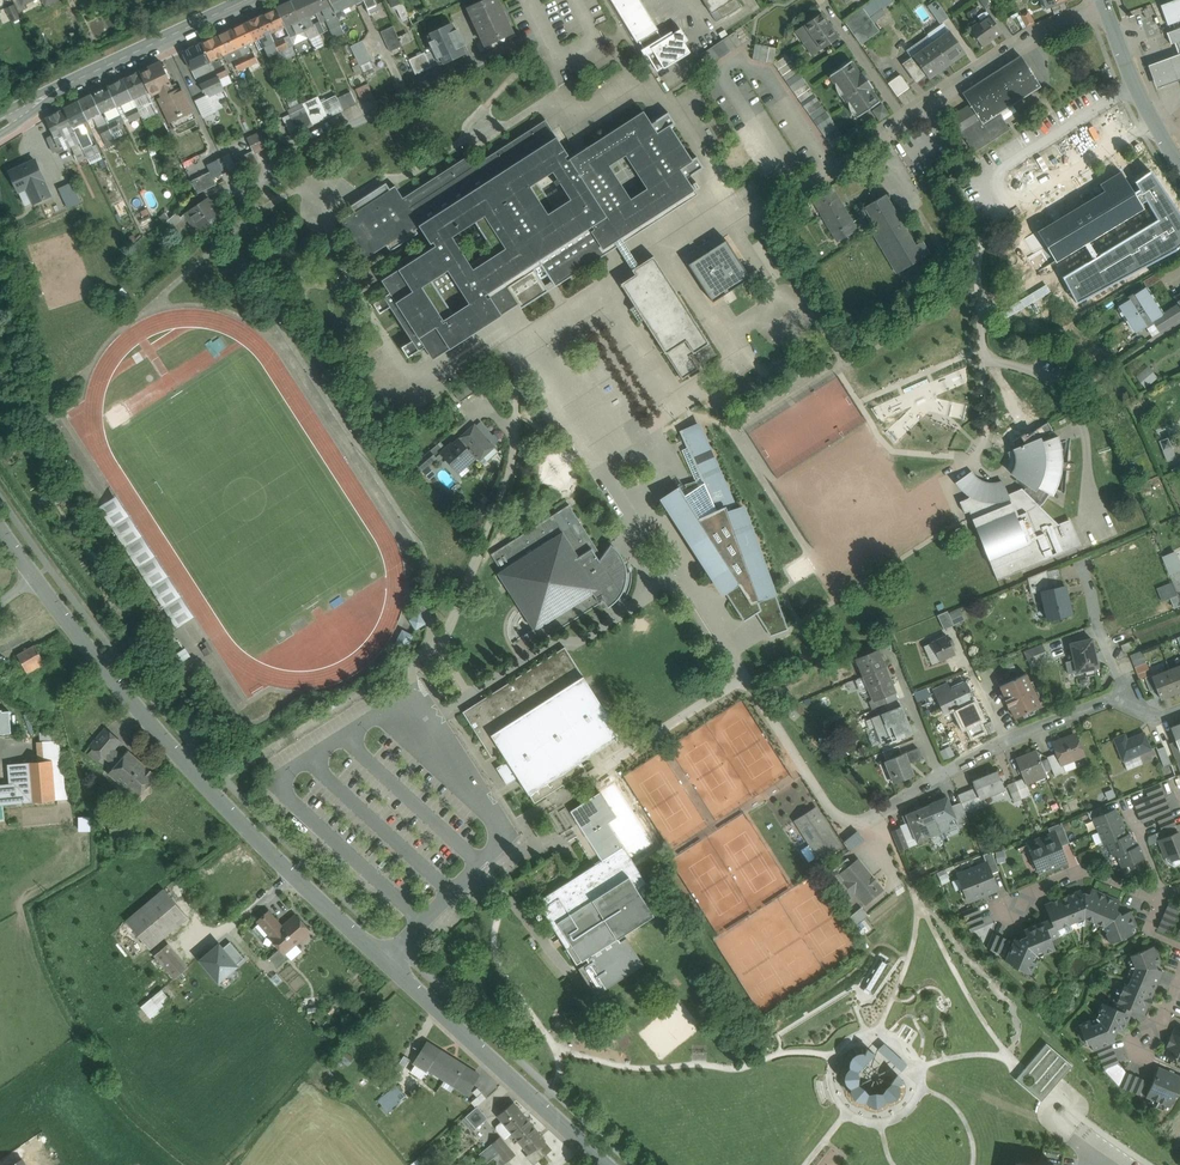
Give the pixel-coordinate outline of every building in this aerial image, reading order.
[(20,13),(27,10),(25,4),(24,5),(22,0),(13,0),(20,13)] [(292,1),(300,20),(307,17),(316,13),(310,0),(294,0),(292,1)] [(316,13),(320,22),(326,19),(335,37),(344,32),(335,13),(331,5),(329,0),(310,0),(316,13)] [(331,5),(335,13),(363,0),(364,0),(341,0),(331,5)] [(363,0),(370,15),(380,11),(375,0),(364,0),(363,0)] [(468,7),(486,46),(513,34),(497,0),(484,0),(468,7)] [(640,0),(611,0),(637,43),(639,42),(643,49),(641,50),(645,57),(647,55),(657,71),(663,68),(664,69),(691,52),(685,42),(688,40),(681,28),(673,33),(672,31),(662,37),(657,30),(658,30),(640,0)] [(716,22),(741,7),(737,0),(703,0),(716,22)] [(862,6),(870,18),(870,17),(882,9),(875,0),(870,0),(862,6)] [(884,0),(875,0),(882,9),(888,5),(884,0)] [(985,9),(992,4),(988,0),(978,0),(985,9)] [(1161,6),(1168,25),(1179,20),(1179,0),(1176,0),(1161,6)] [(300,20),(292,1),(277,8),(285,27),(293,45),(309,38),(306,32),(300,20)] [(949,18),(938,2),(931,7),(942,23),(949,18)] [(409,16),(403,3),(396,6),(402,19),(409,16)] [(14,4),(6,8),(13,22),(21,19),(14,4)] [(862,6),(843,19),(861,44),(880,31),(870,17),(870,18),(862,6)] [(277,8),(261,16),(270,34),(274,32),(285,27),(277,8)] [(1028,11),(1021,15),(1027,26),(1034,22),(1028,11)] [(821,13),(799,28),(808,41),(830,25),(821,13)] [(990,15),(970,30),(982,47),(991,41),(990,40),(1001,31),(990,15)] [(261,16),(246,23),(255,41),(266,35),(270,34),(261,16)] [(307,17),(300,20),(305,29),(309,39),(319,34),(314,24),(311,25),(307,17)] [(320,22),(314,24),(319,34),(325,32),(320,22)] [(246,23),(231,30),(240,48),(248,44),(255,41),(246,23)] [(451,24),(431,33),(433,40),(429,42),(433,50),(434,51),(445,46),(452,60),(465,54),(461,46),(459,47),(457,42),(454,35),(453,33),(455,32),(451,24)] [(830,25),(808,41),(816,53),(838,37),(830,25)] [(393,26),(381,32),(390,52),(402,46),(393,26)] [(1168,33),(1172,44),(1175,43),(1179,54),(1179,56),(1179,28),(1170,32),(1168,33)] [(231,30),(216,37),(224,55),(240,48),(231,30)] [(459,47),(461,46),(464,44),(458,30),(455,32),(453,33),(454,35),(457,34),(460,41),(457,42),(459,47)] [(965,52),(950,31),(933,43),(946,61),(945,62),(947,64),(965,52)] [(742,44),(734,32),(729,36),(737,48),(742,44)] [(270,34),(266,35),(270,44),(274,43),(270,34)] [(319,34),(309,39),(315,50),(324,45),(319,34)] [(927,35),(910,47),(916,55),(933,43),(927,35)] [(729,36),(723,40),(731,52),(737,48),(729,36)] [(216,37),(202,43),(211,61),(224,55),(216,37)] [(278,41),(274,43),(279,52),(289,47),(284,38),(278,41)] [(723,40),(718,43),(726,55),(731,52),(723,40)] [(363,41),(351,46),(360,66),(372,60),(363,41)] [(202,43),(183,52),(184,54),(183,55),(185,61),(188,60),(192,70),(211,61),(202,43)] [(270,44),(265,47),(269,57),(279,52),(274,43),(270,44)] [(726,55),(718,43),(713,47),(721,59),(726,55)] [(946,61),(933,43),(916,55),(913,57),(926,75),(928,78),(947,64),(945,62),(946,61)] [(244,57),(247,55),(245,51),(250,49),(248,44),(240,48),(244,57)] [(776,48),(755,44),(752,59),(773,63),(776,48)] [(444,63),(452,60),(445,46),(434,51),(437,58),(441,56),(444,63)] [(713,47),(707,51),(715,63),(721,59),(713,47)] [(240,48),(224,55),(230,67),(236,64),(234,61),(244,57),(240,48)] [(433,50),(426,54),(432,67),(438,64),(439,65),(444,63),(441,56),(437,58),(434,51),(433,50)] [(715,63),(707,51),(701,55),(709,67),(715,63)] [(247,55),(244,57),(248,66),(258,61),(254,52),(247,55)] [(425,52),(409,60),(416,75),(432,67),(426,54),(425,52)] [(1179,54),(1149,66),(1157,88),(1179,80),(1179,56),(1179,54)] [(787,55),(774,64),(778,69),(791,61),(787,55)] [(1021,56),(963,94),(964,95),(970,104),(982,122),(997,112),(1039,85),(1021,56)] [(234,61),(236,64),(239,71),(248,66),(244,57),(234,61)] [(926,75),(913,57),(903,64),(916,82),(926,75)] [(860,73),(851,60),(830,75),(835,83),(836,86),(836,88),(837,91),(838,93),(840,96),(843,94),(848,102),(848,103),(849,105),(849,107),(850,110),(853,115),(856,113),(858,116),(880,102),(871,89),(873,87),(862,72),(860,73)] [(211,61),(192,70),(196,79),(198,78),(215,70),(211,61)] [(791,61),(778,69),(782,75),(795,67),(791,61)] [(161,62),(140,72),(149,91),(151,95),(159,91),(162,96),(159,98),(170,119),(179,115),(183,114),(182,113),(191,109),(181,87),(174,91),(171,85),(172,85),(161,62)] [(223,66),(215,70),(219,79),(227,75),(223,66)] [(795,67),(782,75),(786,81),(799,73),(795,67)] [(215,70),(198,78),(203,89),(204,90),(221,81),(219,79),(215,70)] [(140,72),(124,80),(133,98),(149,91),(140,72)] [(799,73),(786,81),(793,91),(806,82),(799,73)] [(221,81),(223,87),(232,82),(228,74),(227,75),(219,79),(221,81)] [(899,75),(888,83),(897,95),(908,87),(899,75)] [(124,80),(108,87),(117,106),(122,103),(133,98),(124,80)] [(221,81),(204,90),(203,89),(202,90),(203,91),(204,91),(207,97),(224,89),(223,87),(221,81)] [(806,82),(793,91),(797,97),(810,88),(806,82)] [(368,84),(356,90),(362,102),(374,96),(368,84)] [(108,87),(92,95),(101,113),(113,108),(117,106),(108,87)] [(810,88),(797,97),(801,103),(814,94),(810,88)] [(133,98),(137,107),(148,102),(153,100),(151,95),(149,91),(133,98)] [(350,92),(344,95),(350,107),(356,104),(350,92)] [(814,94),(801,103),(805,109),(818,100),(814,94)] [(92,95),(79,102),(88,120),(94,118),(101,114),(101,113),(92,95)] [(336,95),(321,102),(328,117),(343,110),(336,95)] [(350,107),(344,95),(338,98),(343,110),(350,107)] [(133,98),(122,103),(131,121),(141,116),(137,107),(133,98)] [(148,102),(152,110),(157,108),(153,100),(148,102)] [(818,100),(805,109),(813,121),(826,112),(818,100)] [(88,120),(79,102),(65,109),(74,128),(78,126),(88,120)] [(137,107),(141,116),(152,110),(148,102),(137,107)] [(997,112),(982,122),(970,104),(952,116),(974,151),(1008,129),(997,112)] [(882,105),(874,111),(880,119),(888,114),(882,105)] [(123,117),(117,106),(113,108),(115,111),(114,111),(117,116),(120,119),(123,117)] [(304,107),(290,114),(298,132),(313,124),(304,107)] [(113,108),(101,113),(101,114),(105,117),(108,124),(117,120),(119,126),(125,123),(123,117),(120,119),(117,116),(114,111),(115,111),(113,108)] [(65,109),(46,118),(55,135),(56,137),(62,133),(74,128),(65,109)] [(567,155),(545,120),(477,164),(471,154),(403,198),(395,186),(340,221),(365,259),(413,228),(414,230),(420,226),(434,247),(417,258),(414,253),(379,275),(390,292),(373,303),(380,314),(391,307),(412,340),(401,347),(408,357),(425,346),(433,359),(519,303),(508,286),(542,264),(555,286),(607,253),(604,248),(615,241),(620,238),(694,191),(699,187),(696,182),(691,185),(686,178),(703,167),(696,157),(691,160),(669,126),(674,123),(668,113),(651,124),(645,115),(643,112),(588,147),(567,161),(565,156),(567,155)] [(826,112),(813,121),(820,130),(833,122),(826,112)] [(101,114),(94,118),(99,128),(108,124),(105,117),(101,114)] [(95,120),(88,123),(93,133),(100,129),(95,120)] [(108,124),(113,133),(121,129),(119,126),(117,120),(108,124)] [(845,139),(833,122),(820,130),(833,148),(845,139)] [(108,124),(99,128),(104,138),(112,133),(113,133),(108,124)] [(282,139),(275,125),(267,129),(274,143),(282,139)] [(87,133),(85,134),(82,129),(78,126),(74,128),(84,148),(92,144),(92,143),(87,133)] [(74,128),(62,133),(64,137),(67,136),(76,154),(74,154),(78,161),(79,160),(79,161),(87,157),(84,148),(74,128)] [(267,146),(261,132),(254,135),(261,149),(267,146)] [(62,133),(56,137),(55,135),(48,139),(54,152),(68,146),(64,137),(62,133)] [(112,133),(104,138),(108,147),(117,143),(113,133),(112,133)] [(261,149),(254,135),(247,138),(253,151),(254,153),(261,149)] [(92,144),(84,148),(87,157),(88,158),(97,153),(93,145),(92,144)] [(253,151),(233,161),(239,174),(259,164),(254,153),(253,151)] [(36,160),(11,171),(19,191),(33,185),(40,200),(51,195),(44,179),(36,160)] [(211,171),(191,181),(197,194),(217,184),(211,171)] [(1121,171),(1100,184),(1104,191),(1038,231),(1056,262),(1085,245),(1089,242),(1144,209),(1141,204),(1134,192),(1121,171)] [(1146,201),(1157,219),(1097,256),(1093,259),(1063,277),(1077,304),(1177,249),(1179,247),(1179,214),(1176,208),(1151,171),(1135,182),(1139,189),(1134,192),(1141,204),(1146,201)] [(72,183),(65,186),(73,203),(80,200),(72,183)] [(832,187),(813,199),(838,242),(845,237),(841,230),(853,223),(832,187)] [(697,195),(694,191),(620,238),(623,242),(697,195)] [(886,194),(866,206),(867,209),(870,212),(903,269),(929,254),(922,242),(915,246),(886,194)] [(208,200),(201,205),(200,203),(189,210),(202,231),(222,218),(215,208),(214,209),(208,200)] [(867,209),(859,213),(861,217),(870,212),(867,209)] [(177,212),(165,223),(171,229),(183,219),(177,212)] [(853,223),(841,230),(845,237),(857,230),(853,223)] [(648,290),(668,278),(653,256),(638,266),(623,242),(620,238),(615,241),(633,269),(632,270),(635,274),(637,274),(648,290)] [(750,278),(726,240),(688,264),(713,302),(718,298),(732,289),(750,278)] [(1093,259),(1097,256),(1089,242),(1085,245),(1093,259)] [(637,274),(635,274),(621,284),(635,305),(630,309),(639,322),(644,319),(682,379),(698,369),(690,355),(709,343),(668,278),(648,290),(637,274)] [(1145,295),(1142,290),(1128,298),(1129,300),(1120,306),(1136,332),(1153,321),(1152,320),(1161,314),(1148,293),(1145,295)] [(1152,320),(1153,321),(1159,332),(1179,319),(1179,306),(1178,303),(1161,314),(1152,320)] [(1154,379),(1146,369),(1137,377),(1145,387),(1154,379)] [(471,380),(454,391),(460,401),(478,390),(471,380)] [(544,400),(532,408),(536,414),(534,415),(542,427),(548,423),(540,411),(548,406),(544,400)] [(1048,422),(1028,435),(1031,438),(1032,441),(1014,449),(1016,458),(1016,466),(1012,474),(1028,485),(1026,487),(1023,490),(1039,507),(1044,502),(1050,494),(1052,495),(1057,483),(1060,472),(1062,460),(1061,448),(1058,436),(1055,437),(1051,427),(1048,422)] [(732,504),(698,425),(681,433),(684,440),(687,448),(682,450),(695,481),(681,490),(680,488),(663,499),(724,592),(730,589),(735,597),(731,600),(744,619),(759,609),(760,611),(764,610),(772,633),(788,627),(775,592),(771,593),(768,586),(771,586),(742,508),(731,511),(729,505),(732,504)] [(499,452),(475,426),(449,449),(448,447),(441,454),(457,472),(464,465),(466,466),(475,458),(478,461),(493,447),(498,452),(499,452)] [(1159,440),(1167,460),(1177,457),(1169,437),(1159,440)] [(430,451),(416,463),(422,470),(441,454),(436,458),(430,451)] [(1008,494),(1002,481),(999,482),(993,483),(988,483),(985,482),(978,479),(977,478),(973,473),(972,472),(956,483),(961,489),(967,494),(970,496),(968,498),(960,502),(964,513),(969,511),(973,520),(997,580),(1080,546),(1070,519),(1058,524),(1039,507),(1023,490),(1021,489),(1008,494)] [(569,504),(491,554),(502,571),(498,573),(534,629),(521,637),(529,648),(599,604),(600,604),(605,601),(608,606),(611,604),(613,603),(615,601),(616,600),(619,597),(620,594),(622,591),(626,593),(627,590),(628,587),(629,585),(630,583),(630,579),(630,576),(630,574),(626,574),(625,569),(625,567),(624,564),(624,562),(622,559),(621,556),(618,552),(616,550),(613,548),(611,546),(612,545),(610,544),(602,556),(569,504)] [(1177,562),(1166,566),(1178,595),(1179,594),(1179,568),(1177,562)] [(1047,570),(1028,578),(1031,594),(1042,591),(1051,588),(1047,570)] [(1051,588),(1042,591),(1048,620),(1071,614),(1065,585),(1051,588)] [(953,625),(947,611),(938,616),(944,629),(953,625)] [(419,614),(410,619),(409,620),(410,621),(415,629),(416,630),(417,630),(417,629),(425,624),(426,624),(426,623),(425,623),(420,614),(419,613),(418,614),(419,614)] [(412,635),(403,630),(402,629),(402,631),(396,642),(395,643),(396,644),(396,643),(405,648),(406,649),(407,648),(413,636),(413,635),(412,635)] [(947,636),(932,643),(940,661),(955,654),(947,636)] [(1092,639),(1070,643),(1074,660),(1066,662),(1069,674),(1077,672),(1085,670),(1086,676),(1096,674),(1095,668),(1098,667),(1092,639)] [(1131,642),(1121,645),(1123,652),(1133,648),(1131,642)] [(1042,644),(1024,651),(1030,665),(1048,658),(1042,644)] [(35,645),(18,655),(30,677),(47,666),(35,645)] [(566,647),(463,712),(492,757),(502,750),(492,734),(584,676),(566,647)] [(878,649),(858,658),(865,675),(886,667),(878,649)] [(1142,650),(1130,655),(1132,661),(1144,657),(1142,650)] [(850,652),(834,658),(838,667),(858,658),(853,660),(850,652)] [(1144,657),(1132,661),(1135,667),(1146,663),(1144,657)] [(1146,663),(1135,667),(1137,673),(1148,669),(1146,663)] [(1169,670),(1178,692),(1179,691),(1179,666),(1169,670)] [(865,675),(864,676),(873,698),(874,701),(886,696),(896,692),(886,667),(865,675)] [(1148,669),(1137,673),(1139,679),(1145,677),(1151,675),(1148,669)] [(1153,677),(1152,677),(1157,690),(1161,699),(1178,692),(1169,670),(1153,677)] [(1026,674),(1000,687),(1004,696),(1004,698),(1005,701),(1006,700),(1008,705),(1007,705),(1009,708),(1010,709),(1015,718),(1041,706),(1026,674)] [(1151,675),(1145,677),(1151,692),(1157,690),(1152,677),(1153,677),(1152,675),(1151,675)] [(584,676),(492,734),(502,750),(508,760),(519,777),(529,794),(530,794),(535,802),(586,769),(581,761),(621,735),(584,676)] [(974,700),(966,683),(951,690),(947,683),(933,689),(942,709),(956,702),(972,737),(984,732),(970,702),(974,700)] [(886,696),(874,701),(873,698),(870,702),(873,710),(885,705),(888,703),(886,696)] [(888,703),(885,705),(888,712),(901,707),(898,699),(888,703)] [(888,712),(869,719),(869,720),(875,718),(885,743),(887,743),(887,744),(890,743),(889,742),(911,733),(901,707),(888,712)] [(0,715),(0,733),(11,732),(9,714),(0,715)] [(1171,727),(1176,741),(1179,751),(1179,723),(1171,727)] [(120,741),(106,729),(91,746),(105,758),(120,741)] [(54,739),(53,730),(40,732),(41,740),(54,739)] [(1144,733),(1126,740),(1124,735),(1114,739),(1123,760),(1150,749),(1144,733)] [(1075,735),(1053,744),(1057,753),(1061,764),(1062,763),(1083,755),(1075,735)] [(58,741),(42,743),(44,761),(52,760),(55,791),(65,790),(63,760),(58,741)] [(1176,741),(1169,744),(1175,757),(1179,755),(1179,751),(1176,741)] [(899,745),(883,752),(886,761),(902,754),(899,745)] [(1164,747),(1157,749),(1164,768),(1171,765),(1164,747)] [(918,748),(905,754),(908,761),(911,760),(912,762),(922,758),(918,748)] [(128,751),(109,774),(137,798),(157,776),(128,751)] [(1037,751),(1016,760),(1023,779),(1026,784),(1047,775),(1037,751)] [(886,761),(894,783),(905,779),(913,776),(908,761),(905,754),(905,753),(902,754),(886,761)] [(1057,753),(1047,757),(1055,777),(1066,773),(1062,763),(1061,764),(1057,753)] [(38,762),(15,764),(17,783),(18,803),(56,800),(55,791),(52,760),(44,761),(38,762)] [(508,760),(497,768),(508,784),(519,777),(508,760)] [(10,784),(17,783),(15,764),(8,765),(10,784)] [(998,771),(972,781),(974,784),(973,784),(975,788),(979,798),(980,798),(995,791),(996,793),(1005,789),(998,771)] [(1026,784),(1023,779),(1017,781),(1023,798),(1031,795),(1026,784)] [(1017,781),(1007,785),(1014,802),(1023,798),(1017,781)] [(0,785),(0,805),(3,804),(18,803),(17,783),(10,784),(0,785)] [(1158,783),(1145,789),(1148,796),(1151,803),(1153,810),(1156,817),(1169,812),(1158,783)] [(975,788),(958,795),(962,805),(965,811),(983,804),(980,798),(979,798),(975,788)] [(599,862),(537,901),(542,910),(536,914),(539,918),(545,914),(577,964),(586,959),(588,962),(579,968),(596,995),(644,964),(626,937),(620,941),(618,938),(654,915),(637,890),(647,883),(608,822),(616,817),(600,792),(571,810),(603,859),(599,862)] [(1148,796),(1134,802),(1137,809),(1151,803),(1148,796)] [(947,798),(929,805),(941,832),(951,828),(947,820),(955,817),(952,810),(947,798)] [(1151,803),(1137,809),(1140,815),(1153,810),(1151,803)] [(929,805),(906,814),(906,815),(902,816),(905,824),(909,822),(912,831),(927,826),(931,836),(941,832),(929,805)] [(962,805),(952,810),(955,809),(960,823),(968,820),(965,811),(962,805)] [(1101,807),(1087,812),(1090,819),(1093,818),(1103,813),(1101,807)] [(1103,813),(1093,818),(1104,845),(1108,843),(1126,835),(1123,828),(1125,828),(1119,815),(1118,815),(1115,809),(1103,813)] [(1153,810),(1140,815),(1143,822),(1156,817),(1153,810)] [(1169,812),(1156,817),(1162,831),(1175,826),(1169,812)] [(820,815),(800,828),(821,860),(841,848),(820,815)] [(122,823),(110,823),(110,833),(111,833),(111,839),(131,837),(130,832),(123,833),(122,823)] [(1061,823),(1048,828),(1051,835),(1055,833),(1061,846),(1070,843),(1061,823)] [(927,826),(912,831),(917,842),(931,836),(927,826)] [(1162,831),(1156,833),(1159,840),(1178,832),(1175,826),(1162,831)] [(901,827),(892,831),(900,851),(909,847),(901,827)] [(860,831),(847,841),(853,849),(866,839),(860,831)] [(1158,840),(1165,857),(1169,855),(1172,860),(1179,857),(1179,836),(1178,832),(1159,840),(1158,840)] [(1051,835),(1028,844),(1039,873),(1067,862),(1061,846),(1055,833),(1051,835)] [(1126,835),(1108,843),(1113,856),(1117,855),(1122,868),(1144,859),(1139,845),(1137,846),(1134,840),(1132,840),(1130,833),(1126,835)] [(991,851),(983,855),(986,863),(987,862),(991,874),(999,870),(991,851)] [(848,858),(831,871),(836,877),(840,874),(840,873),(852,863),(848,858)] [(858,858),(857,859),(858,859),(852,863),(840,873),(840,874),(845,880),(844,881),(843,881),(844,882),(853,893),(853,894),(854,893),(855,892),(865,904),(865,905),(866,904),(883,890),(884,890),(883,889),(877,881),(873,877),(858,859),(859,859),(858,858)] [(986,863),(971,869),(973,874),(960,880),(969,902),(995,891),(989,877),(992,876),(991,874),(987,862),(986,863)] [(917,868),(908,872),(913,882),(922,878),(917,868)] [(1088,898),(1085,915),(1095,919),(1093,924),(1094,925),(1096,920),(1106,924),(1102,928),(1103,929),(1107,925),(1109,932),(1106,933),(1110,943),(1133,934),(1131,929),(1137,927),(1130,911),(1117,916),(1116,915),(1115,914),(1120,901),(1092,889),(1088,898)] [(165,890),(127,922),(150,949),(187,917),(165,890)] [(1085,915),(1088,898),(1085,897),(1084,897),(1081,890),(1059,898),(1069,924),(1078,920),(1077,918),(1084,915),(1084,921),(1085,921),(1085,915)] [(1059,898),(1048,903),(1049,906),(1046,908),(1050,919),(1055,930),(1056,929),(1069,924),(1059,898)] [(1158,931),(1170,935),(1179,907),(1179,905),(1169,901),(1158,931)] [(869,916),(861,907),(850,917),(857,926),(869,916)] [(976,907),(962,912),(970,932),(984,927),(976,907)] [(296,915),(282,927),(269,912),(258,921),(259,923),(252,929),(261,940),(269,934),(271,936),(270,937),(280,949),(285,954),(285,953),(288,957),(291,960),(293,960),(301,952),(302,950),(296,944),(297,943),(296,942),(309,932),(309,933),(310,932),(296,915)] [(1055,930),(1050,919),(1044,921),(1051,940),(1059,937),(1056,929),(1055,930)] [(1043,922),(1025,929),(1024,929),(1028,938),(1022,941),(1014,938),(1014,939),(1013,943),(1007,956),(1005,960),(1005,961),(1013,964),(1012,965),(1011,966),(1031,974),(1031,973),(1038,956),(1054,950),(1055,950),(1051,940),(1044,921),(1043,921),(1043,922)] [(1013,943),(992,934),(987,948),(1007,956),(1013,943)] [(248,956),(231,935),(215,948),(233,969),(248,956)] [(187,967),(168,945),(156,956),(174,978),(187,967)] [(1132,976),(1156,987),(1163,971),(1156,969),(1157,968),(1155,964),(1161,961),(1154,946),(1131,955),(1135,967),(1131,967),(1131,968),(1135,968),(1132,976)] [(233,969),(215,948),(201,960),(219,982),(233,969)] [(280,949),(269,958),(277,967),(288,957),(285,953),(285,954),(280,949)] [(871,995),(891,962),(881,957),(862,989),(867,992),(871,995)] [(170,983),(162,973),(154,980),(162,990),(170,983)] [(1114,1008),(1130,1015),(1132,1010),(1144,1015),(1148,1006),(1150,1007),(1153,1000),(1151,999),(1156,987),(1132,976),(1129,985),(1125,983),(1120,993),(1116,991),(1116,992),(1120,994),(1114,1008)] [(172,1002),(162,990),(140,1008),(150,1020),(172,1002)] [(1130,1015),(1114,1008),(1103,1003),(1099,1012),(1103,1014),(1100,1021),(1097,1017),(1096,1018),(1099,1022),(1092,1025),(1090,1020),(1079,1025),(1086,1044),(1090,1043),(1093,1050),(1115,1041),(1112,1034),(1114,1029),(1123,1032),(1130,1015)] [(1176,1029),(1172,1037),(1171,1037),(1168,1045),(1169,1045),(1165,1054),(1179,1060),(1179,1031),(1176,1029)] [(479,1075),(426,1042),(413,1062),(416,1064),(411,1072),(421,1078),(423,1078),(427,1071),(428,1069),(468,1094),(479,1075)] [(908,1065),(884,1043),(878,1050),(902,1072),(908,1065)] [(1046,1044),(1046,1045),(1050,1048),(1041,1058),(1030,1071),(1041,1080),(1052,1089),(1072,1066),(1046,1044)] [(1117,1064),(1109,1044),(1096,1050),(1104,1069),(1117,1064)] [(1024,1070),(1016,1080),(1041,1102),(1049,1093),(1052,1089),(1041,1080),(1030,1071),(1041,1058),(1050,1048),(1046,1045),(1024,1070)] [(841,1087),(845,1091),(846,1097),(851,1103),(857,1108),(864,1108),(869,1111),(877,1113),(884,1111),(889,1106),(895,1106),(902,1101),(906,1094),(906,1085),(904,1081),(898,1074),(891,1083),(886,1087),(882,1093),(876,1092),(869,1094),(864,1088),(859,1084),(859,1078),(858,1071),(864,1067),(867,1061),(868,1061),(876,1054),(868,1049),(868,1048),(862,1046),(855,1048),(848,1053),(844,1059),(844,1066),(840,1071),(838,1079),(841,1087)] [(404,1056),(396,1068),(402,1072),(410,1060),(404,1056)] [(1117,1064),(1104,1069),(1119,1086),(1125,1073),(1117,1064)] [(1159,1067),(1160,1067),(1159,1067),(1146,1097),(1147,1097),(1158,1102),(1156,1106),(1157,1107),(1159,1102),(1170,1107),(1169,1107),(1170,1107),(1175,1095),(1177,1096),(1178,1096),(1179,1091),(1179,1076),(1159,1067)] [(1145,1081),(1125,1073),(1119,1086),(1139,1095),(1145,1081)] [(396,1086),(378,1101),(388,1112),(405,1096),(396,1086)] [(477,1088),(473,1092),(477,1097),(482,1093),(477,1088)] [(477,1097),(471,1102),(476,1107),(478,1106),(486,1098),(482,1093),(477,1097)] [(532,1126),(513,1103),(498,1115),(503,1121),(496,1126),(496,1129),(505,1139),(512,1133),(517,1138),(532,1126)] [(476,1107),(465,1117),(476,1129),(488,1118),(478,1106),(476,1107)] [(545,1141),(532,1126),(517,1138),(529,1154),(530,1154),(545,1141)] [(35,1136),(21,1146),(26,1154),(41,1144),(35,1136)] [(500,1137),(492,1144),(499,1153),(508,1146),(500,1137)] [(545,1141),(530,1154),(529,1154),(527,1155),(534,1164),(551,1149),(545,1141)] [(499,1153),(492,1144),(487,1149),(494,1157),(499,1153)] [(508,1146),(499,1153),(503,1157),(507,1162),(515,1155),(508,1146)] [(429,1149),(420,1156),(426,1163),(435,1155),(429,1149)] [(499,1153),(494,1157),(498,1162),(503,1157),(499,1153)]
